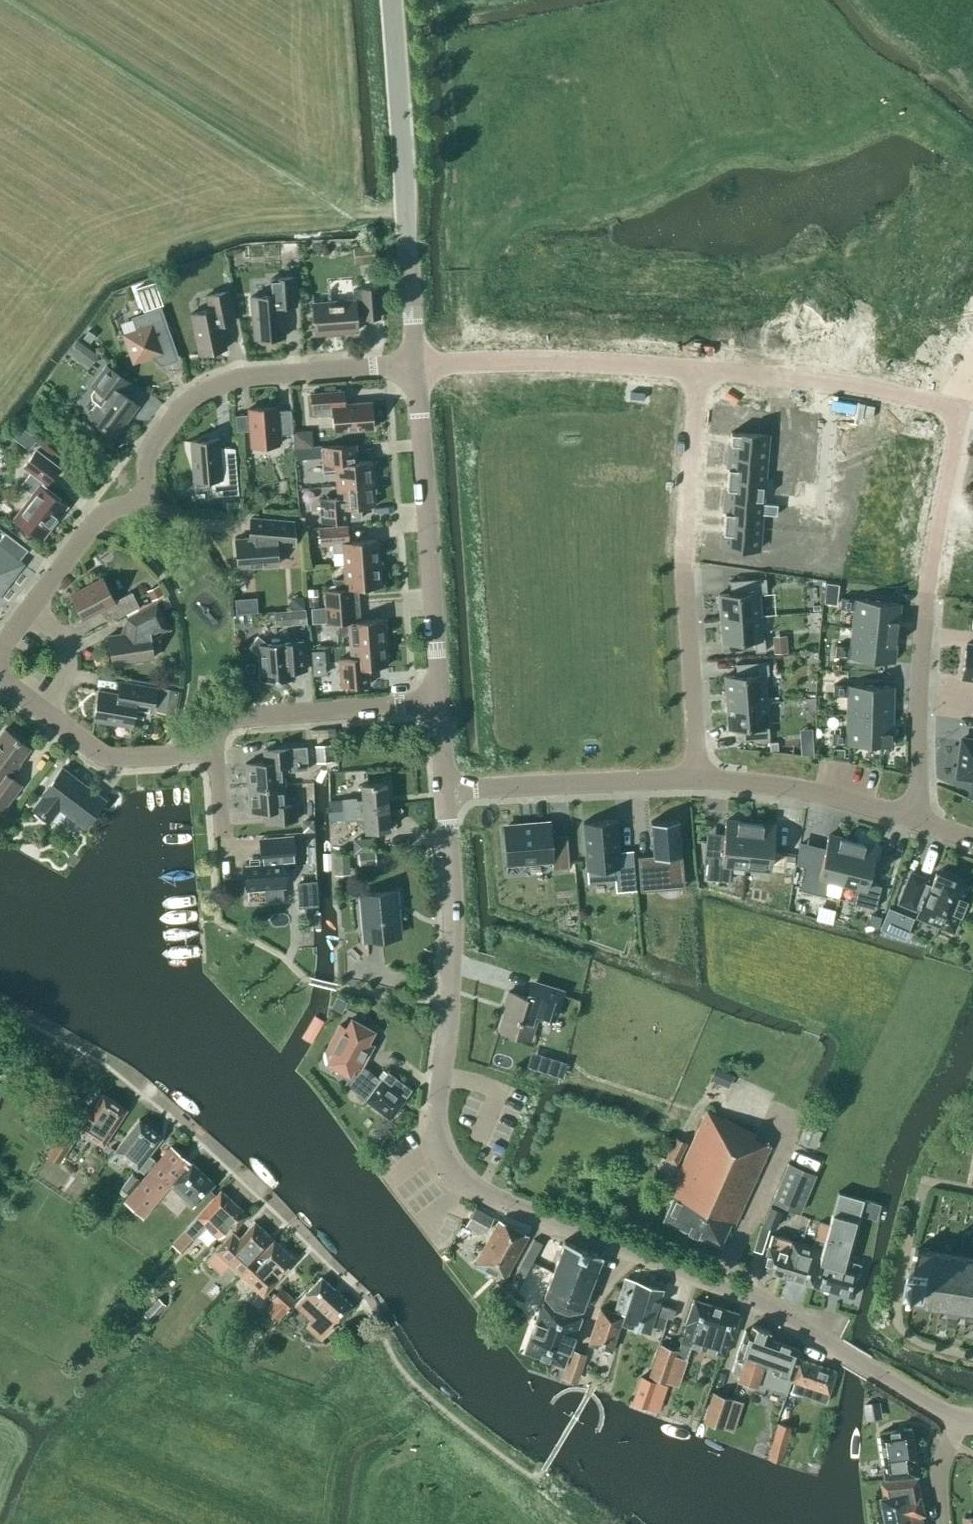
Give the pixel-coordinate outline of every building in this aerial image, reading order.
[(285,337),(283,306),(297,305),(295,277),(271,279),(272,295),(250,297),(254,339),(285,337)] [(154,281),(135,288),(143,312),(163,305),(154,281)] [(380,317),(378,289),(352,291),(352,300),(312,303),(315,334),(357,331),(356,317),(363,316),(364,318),(380,317)] [(226,348),(221,324),(235,321),(229,291),(206,296),(209,310),(190,314),(198,354),(226,348)] [(844,296),(825,296),(825,334),(851,333),(851,332),(862,332),(862,294),(844,294),(844,296)] [(158,353),(162,364),(177,359),(159,310),(134,319),(138,330),(124,335),(134,361),(158,353)] [(88,330),(83,337),(90,343),(95,335),(88,330)] [(88,347),(79,360),(89,368),(99,355),(88,347)] [(90,418),(114,436),(137,404),(121,393),(129,382),(106,365),(91,385),(106,396),(90,418)] [(313,417),(333,415),(334,431),(373,429),(371,402),(344,404),(343,391),(311,394),(313,417)] [(276,407),(247,409),(250,447),(279,444),(278,435),(292,434),(290,410),(276,411),(276,407)] [(731,430),(729,453),(765,457),(767,433),(731,430)] [(301,433),(293,434),(294,449),(310,448),(310,440),(302,441),(301,433)] [(211,479),(213,496),(237,494),(235,466),(221,467),(218,439),(190,441),(193,481),(211,479)] [(336,473),(337,486),(373,483),(371,461),(358,462),(356,444),(321,447),(324,474),(336,473)] [(302,449),(294,449),(295,460),(303,459),(302,449)] [(21,485),(33,494),(14,519),(41,539),(66,506),(40,487),(44,482),(46,484),(58,467),(36,451),(24,467),(31,472),(21,485)] [(728,468),(727,476),(764,479),(765,457),(729,453),(728,461),(728,468)] [(726,490),(725,498),(762,501),(764,479),(727,476),(726,485),(726,490)] [(375,506),(373,483),(337,486),(338,498),(320,499),(322,522),(360,519),(359,507),(375,506)] [(724,511),(724,521),(760,523),(762,501),(725,498),(725,506),(724,511)] [(293,521),(249,518),(247,538),(235,539),(237,568),(278,565),(276,546),(295,545),(293,521)] [(722,538),(722,545),(758,549),(760,523),(724,521),(723,530),(722,538)] [(343,552),(344,566),(379,563),(377,539),(348,541),(347,526),(319,528),(320,545),(332,544),(333,552),(343,552)] [(19,561),(28,550),(5,532),(0,539),(0,593),(22,564),(19,561)] [(352,588),(381,586),(379,563),(344,566),(345,579),(335,580),(335,589),(324,590),(325,607),(353,605),(352,588)] [(114,619),(139,607),(131,592),(114,601),(103,578),(71,595),(83,618),(107,606),(114,619)] [(720,618),(760,615),(759,592),(766,591),(765,578),(729,580),(730,594),(718,595),(720,618)] [(163,595),(158,584),(146,591),(151,601),(163,595)] [(304,596),(290,597),(291,610),(305,609),(304,596)] [(256,598),(235,599),(236,614),(257,612),(256,598)] [(853,630),(895,634),(898,606),(840,601),(839,610),(855,612),(853,630)] [(150,638),(169,629),(156,602),(126,618),(128,633),(108,636),(112,664),(153,658),(150,638)] [(345,632),(346,645),(385,642),(383,619),(354,621),(353,605),(325,607),(327,624),(338,623),(339,632),(345,632)] [(289,610),(290,625),(306,623),(305,609),(291,610),(289,610)] [(762,638),(760,615),(720,618),(722,642),(754,640),(755,652),(765,651),(764,638),(762,638)] [(893,662),(895,634),(853,630),(851,649),(836,647),(835,657),(893,662)] [(293,678),(293,671),(307,669),(304,641),(267,644),(258,637),(250,647),(258,654),(260,680),(267,680),(273,684),(276,680),(277,681),(281,677),(286,676),(286,678),(293,678)] [(787,641),(773,642),(774,653),(787,652),(787,641)] [(387,666),(385,642),(346,645),(347,658),(339,659),(341,687),(369,685),(368,667),(387,666)] [(965,643),(960,680),(972,681),(972,644),(965,643)] [(324,650),(311,651),(313,676),(326,674),(324,650)] [(724,677),(726,703),(766,700),(764,675),(768,674),(767,662),(735,664),(736,676),(724,677)] [(151,712),(156,687),(118,681),(116,694),(98,691),(93,720),(132,727),(135,709),(151,712)] [(160,687),(156,711),(174,714),(178,690),(160,687)] [(891,717),(892,689),(833,688),(833,697),(849,698),(848,716),(891,717)] [(769,737),(766,700),(726,703),(728,728),(740,727),(741,740),(769,737)] [(890,745),(891,717),(848,716),(848,735),(832,734),(832,744),(890,745)] [(2,811),(21,785),(9,776),(30,748),(4,730),(0,735),(0,809),(2,811)] [(962,739),(957,777),(972,779),(972,740),(962,739)] [(777,742),(769,742),(770,751),(778,751),(777,742)] [(333,745),(315,746),(316,761),(334,760),(333,745)] [(306,747),(267,750),(268,762),(245,764),(247,787),(284,785),(283,771),(293,771),(308,769),(306,747)] [(832,749),(831,758),(844,758),(844,749),(832,749)] [(41,794),(43,795),(33,809),(50,822),(50,821),(49,821),(59,808),(85,827),(105,800),(61,768),(41,794)] [(342,800),(343,810),(387,806),(385,783),(361,785),(362,801),(355,802),(355,799),(342,800)] [(295,797),(285,798),(284,785),(247,787),(248,811),(271,810),(272,822),(297,820),(295,797)] [(364,815),(365,831),(389,829),(387,806),(343,810),(344,820),(357,819),(356,816),(364,815)] [(678,817),(650,820),(653,853),(637,855),(640,889),(657,888),(657,878),(683,876),(678,817)] [(301,820),(301,832),(313,831),(313,820),(301,820)] [(616,820),(583,823),(587,870),(614,868),(616,892),(635,890),(632,851),(619,852),(616,820)] [(731,863),(746,865),(750,823),(725,821),(722,856),(708,855),(705,878),(729,881),(731,863)] [(770,867),(775,826),(750,823),(746,865),(770,867)] [(551,824),(503,828),(505,862),(552,858),(552,869),(569,868),(567,835),(551,836),(551,824)] [(814,874),(837,880),(846,839),(823,834),(814,874)] [(261,863),(245,864),(247,890),(264,888),(265,901),(283,900),(282,887),(284,887),(283,869),(296,868),(293,837),(264,839),(259,840),(261,863)] [(313,850),(313,837),(302,837),(302,851),(313,850)] [(852,841),(842,882),(856,885),(852,903),(875,909),(881,886),(867,882),(876,847),(852,841)] [(374,852),(359,853),(360,866),(375,865),(374,852)] [(349,854),(333,855),(335,875),(350,873),(349,854)] [(946,912),(958,917),(972,881),(950,871),(947,877),(936,873),(931,885),(925,882),(926,880),(911,874),(899,902),(914,908),(916,903),(922,906),(919,914),(941,923),(946,912)] [(362,895),(365,938),(398,935),(395,892),(362,895)] [(871,914),(868,924),(879,927),(881,916),(871,914)] [(507,1005),(499,1030),(530,1040),(538,1015),(555,1020),(564,991),(531,980),(526,997),(508,992),(504,1005),(507,1005)] [(412,1090),(388,1072),(381,1080),(362,1066),(364,1062),(371,1051),(370,1050),(373,1045),(368,1042),(374,1031),(351,1019),(327,1063),(349,1076),(345,1084),(390,1119),(405,1099),(412,1090)] [(565,1062),(554,1059),(549,1075),(561,1078),(565,1062)] [(733,1075),(715,1067),(709,1079),(728,1087),(733,1075)] [(74,1124),(103,1144),(126,1109),(103,1094),(92,1111),(85,1106),(74,1124)] [(730,1223),(734,1225),(770,1145),(754,1138),(756,1134),(706,1111),(668,1195),(673,1197),(663,1219),(682,1228),(702,1237),(720,1245),(730,1223)] [(148,1154),(162,1137),(139,1120),(115,1151),(137,1168),(143,1172),(153,1158),(148,1154)] [(799,1141),(816,1148),(822,1132),(804,1125),(799,1141)] [(75,1138),(63,1130),(48,1155),(60,1162),(75,1138)] [(666,1159),(676,1164),(686,1143),(676,1138),(666,1159)] [(170,1185),(193,1207),(214,1184),(192,1163),(191,1164),(171,1146),(124,1201),(143,1217),(170,1185)] [(771,1202),(793,1211),(808,1172),(787,1163),(771,1202)] [(120,1187),(128,1193),(138,1179),(131,1173),(120,1187)] [(185,1230),(193,1238),(205,1225),(218,1237),(230,1224),(235,1229),(247,1215),(221,1190),(197,1217),(185,1230)] [(833,1214),(825,1241),(812,1285),(852,1297),(859,1273),(859,1272),(861,1264),(848,1260),(847,1263),(844,1262),(855,1221),(857,1221),(864,1199),(838,1192),(833,1214)] [(770,1227),(773,1229),(781,1211),(771,1207),(763,1225),(770,1227)] [(465,1226),(484,1236),(494,1218),(475,1208),(465,1226)] [(476,1264),(505,1279),(528,1235),(511,1226),(512,1224),(503,1220),(502,1222),(499,1220),(476,1264)] [(229,1263),(241,1275),(274,1240),(255,1222),(239,1238),(233,1232),(206,1261),(219,1273),(229,1263)] [(761,1224),(753,1251),(761,1253),(770,1227),(763,1225),(761,1224)] [(761,1271),(781,1276),(785,1263),(788,1264),(790,1260),(786,1259),(788,1252),(791,1242),(771,1236),(761,1271)] [(781,1276),(812,1285),(825,1241),(817,1239),(815,1247),(801,1243),(797,1254),(788,1252),(786,1259),(790,1260),(788,1264),(785,1263),(781,1276)] [(263,1295),(296,1260),(274,1240),(241,1275),(263,1295)] [(545,1295),(550,1302),(554,1306),(567,1311),(570,1312),(582,1309),(602,1255),(564,1241),(544,1295),(545,1295)] [(908,1302),(972,1312),(972,1258),(916,1249),(914,1266),(912,1266),(909,1285),(911,1285),(908,1302)] [(523,1257),(517,1270),(526,1275),(532,1262),(523,1257)] [(307,1328),(321,1340),(352,1306),(321,1277),(295,1306),(313,1322),(307,1328)] [(625,1279),(621,1289),(642,1296),(641,1298),(647,1300),(645,1304),(657,1308),(662,1289),(636,1282),(635,1282),(625,1279)] [(496,1283),(491,1290),(498,1295),(503,1288),(496,1283)] [(267,1311),(278,1321),(294,1301),(282,1287),(270,1298),(274,1302),(267,1311)] [(657,1315),(655,1314),(657,1308),(645,1304),(647,1300),(641,1298),(642,1296),(621,1289),(614,1311),(625,1315),(622,1324),(649,1332),(651,1325),(662,1329),(666,1317),(672,1319),(675,1309),(660,1304),(657,1315)] [(549,1305),(550,1302),(545,1295),(542,1303),(525,1350),(563,1365),(580,1317),(549,1305)] [(143,1314),(132,1325),(139,1332),(149,1321),(150,1320),(151,1321),(166,1305),(158,1298),(143,1314)] [(661,1345),(651,1376),(669,1382),(678,1356),(686,1358),(690,1345),(692,1345),(724,1355),(730,1336),(733,1337),(740,1314),(694,1300),(686,1323),(687,1323),(679,1350),(661,1345)] [(611,1351),(623,1316),(600,1308),(588,1344),(611,1351)] [(787,1390),(790,1382),(797,1359),(800,1350),(767,1338),(769,1332),(752,1325),(750,1332),(745,1330),(736,1356),(737,1357),(732,1372),(740,1375),(738,1380),(755,1386),(754,1389),(763,1392),(766,1383),(787,1390)] [(586,1354),(572,1350),(565,1370),(579,1374),(586,1354)] [(829,1394),(836,1371),(797,1359),(790,1382),(794,1383),(791,1392),(826,1403),(829,1394)] [(629,1405),(642,1410),(654,1379),(641,1374),(629,1405)] [(717,1380),(706,1410),(725,1417),(736,1387),(717,1380)] [(880,1401),(865,1403),(868,1420),(882,1418),(880,1401)] [(781,1462),(791,1428),(777,1424),(767,1458),(781,1462)] [(912,1428),(881,1433),(887,1467),(883,1468),(884,1480),(920,1477),(917,1460),(918,1460),(912,1428)] [(883,1482),(886,1497),(882,1498),(887,1523),(924,1523),(923,1516),(926,1515),(922,1497),(918,1479),(883,1482)]
